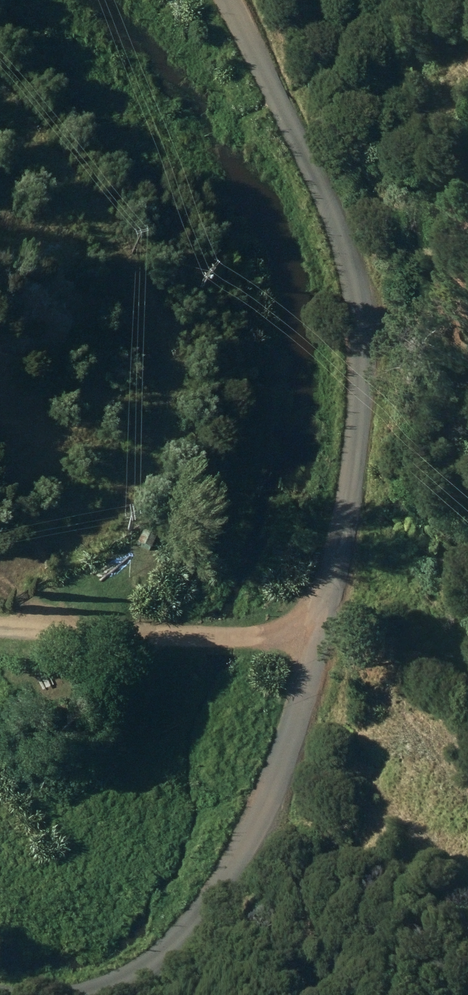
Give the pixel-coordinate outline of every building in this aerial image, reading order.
[(150,550),(156,538),(143,532),(138,544),(150,550)]
